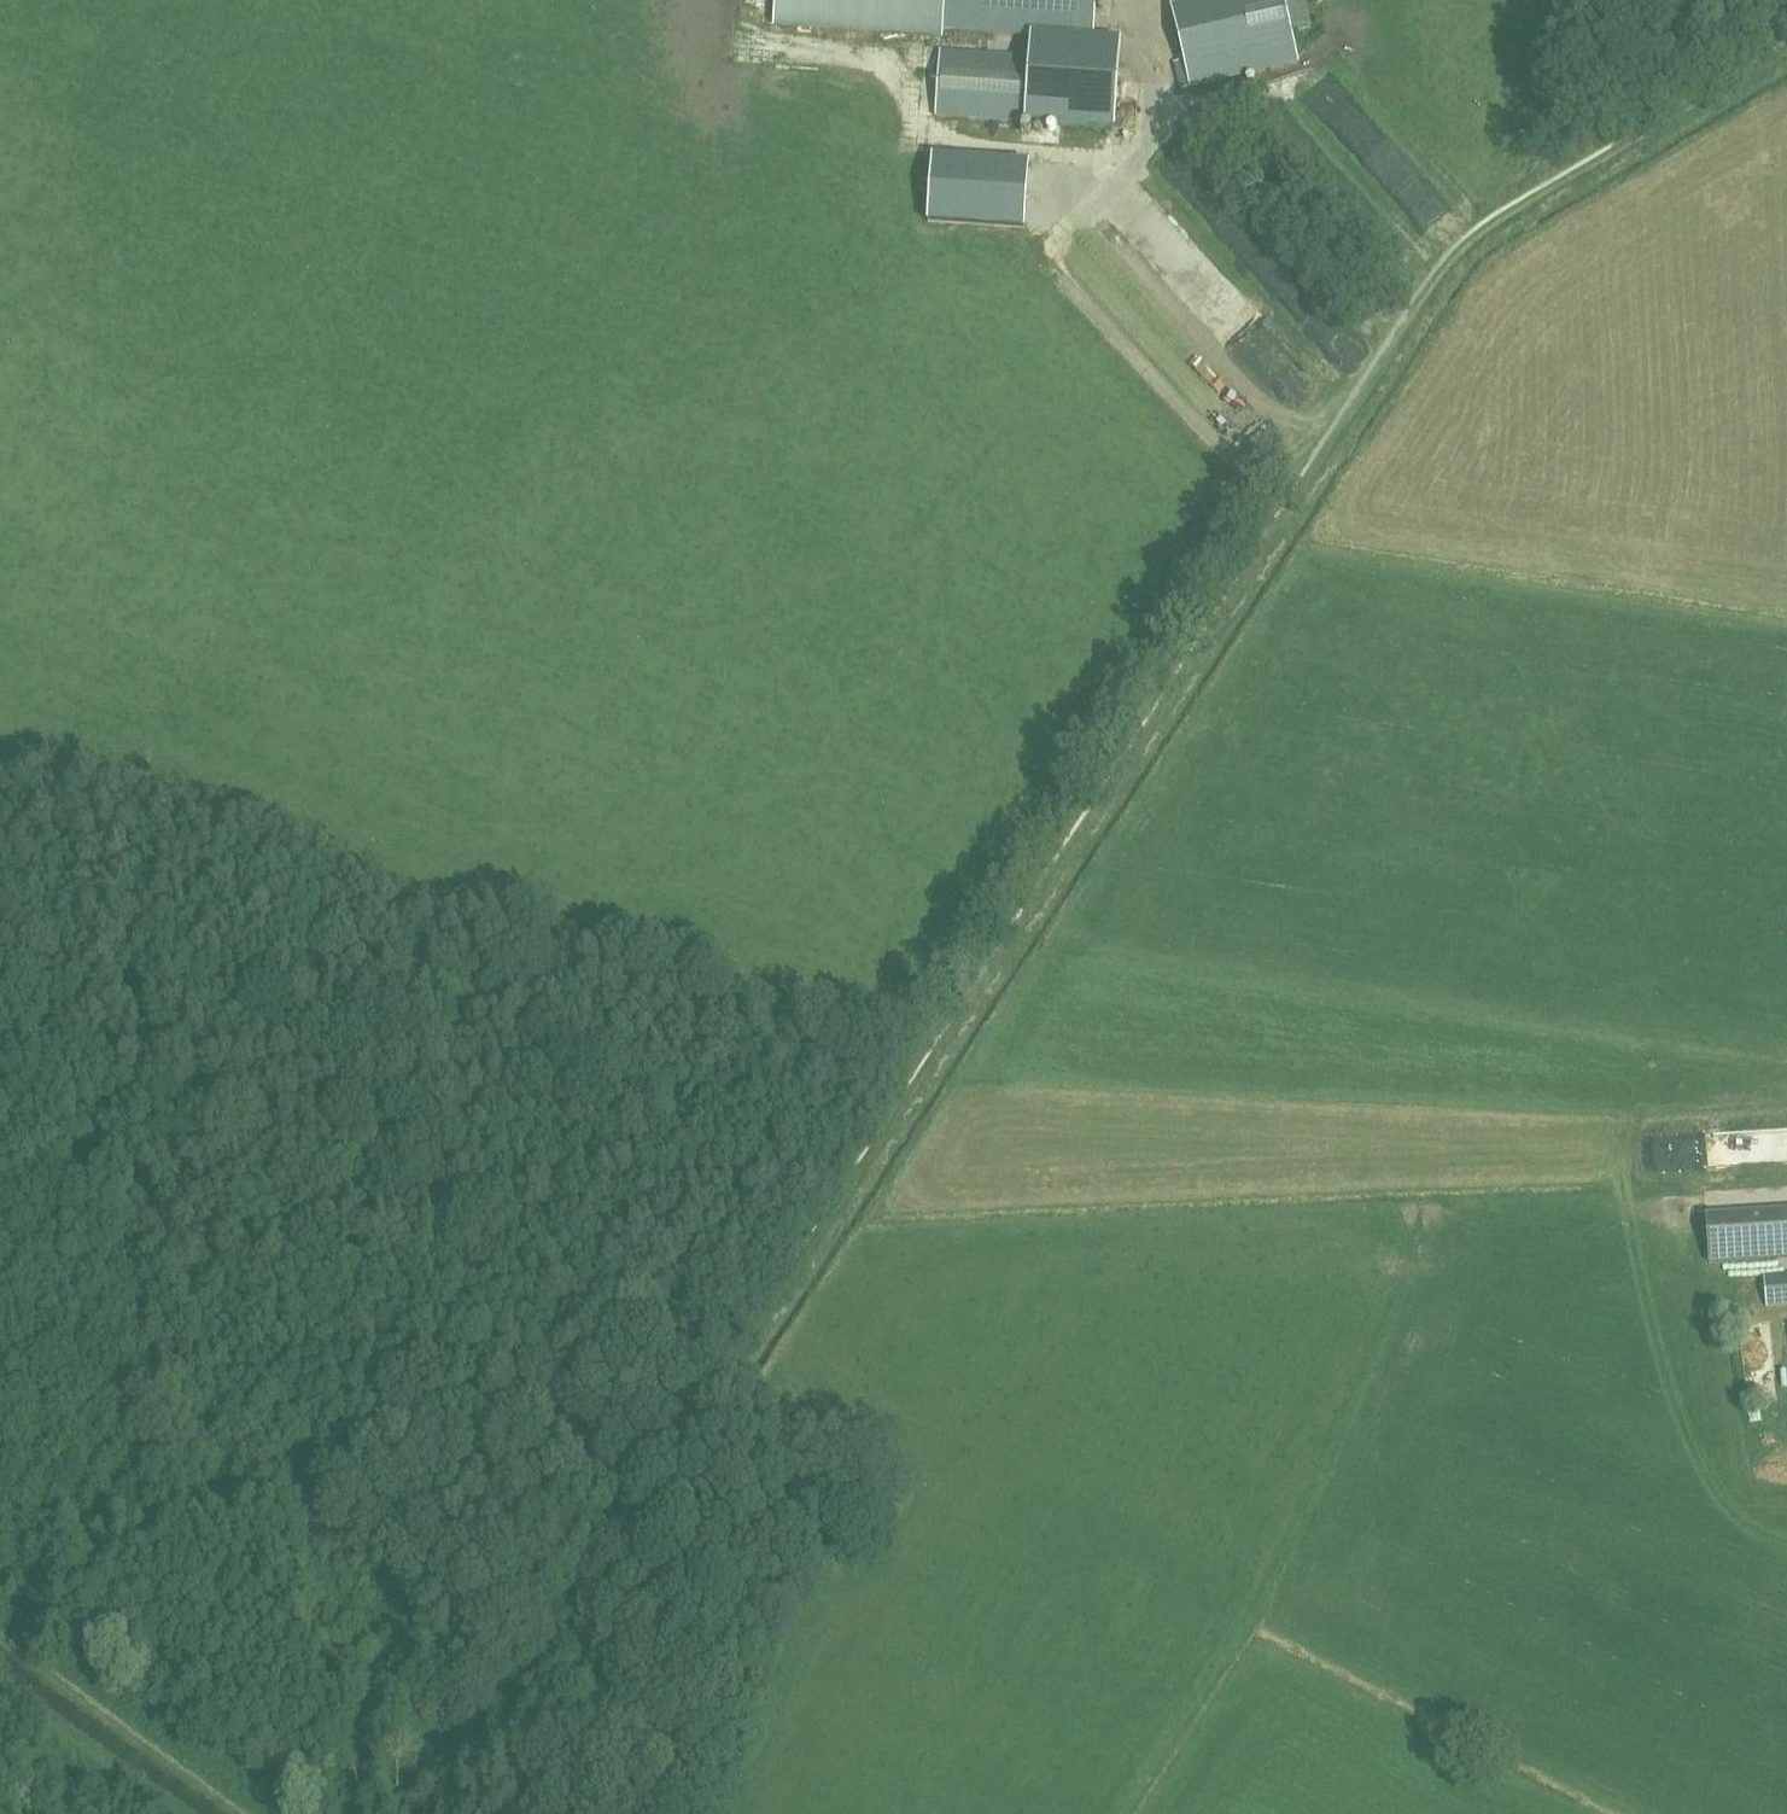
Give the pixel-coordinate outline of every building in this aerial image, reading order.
[(1026,124),(1114,130),(1121,40),(1094,38),(1097,0),(776,0),(774,29),(944,40),(945,29),(1032,36),(1030,56),(940,50),(935,117),(1026,124)] [(1299,64),(1284,0),(1197,0),(1170,6),(1183,61),(1175,63),(1181,91),(1190,89),(1190,90),(1299,64)] [(1029,160),(936,153),(931,222),(1024,228),(1029,160)] [(1715,1230),(1786,1226),(1786,1194),(1713,1198),(1715,1230)] [(1716,1231),(1717,1261),(1786,1258),(1786,1228),(1716,1231)] [(1786,1306),(1786,1273),(1764,1275),(1767,1308),(1786,1306)]
